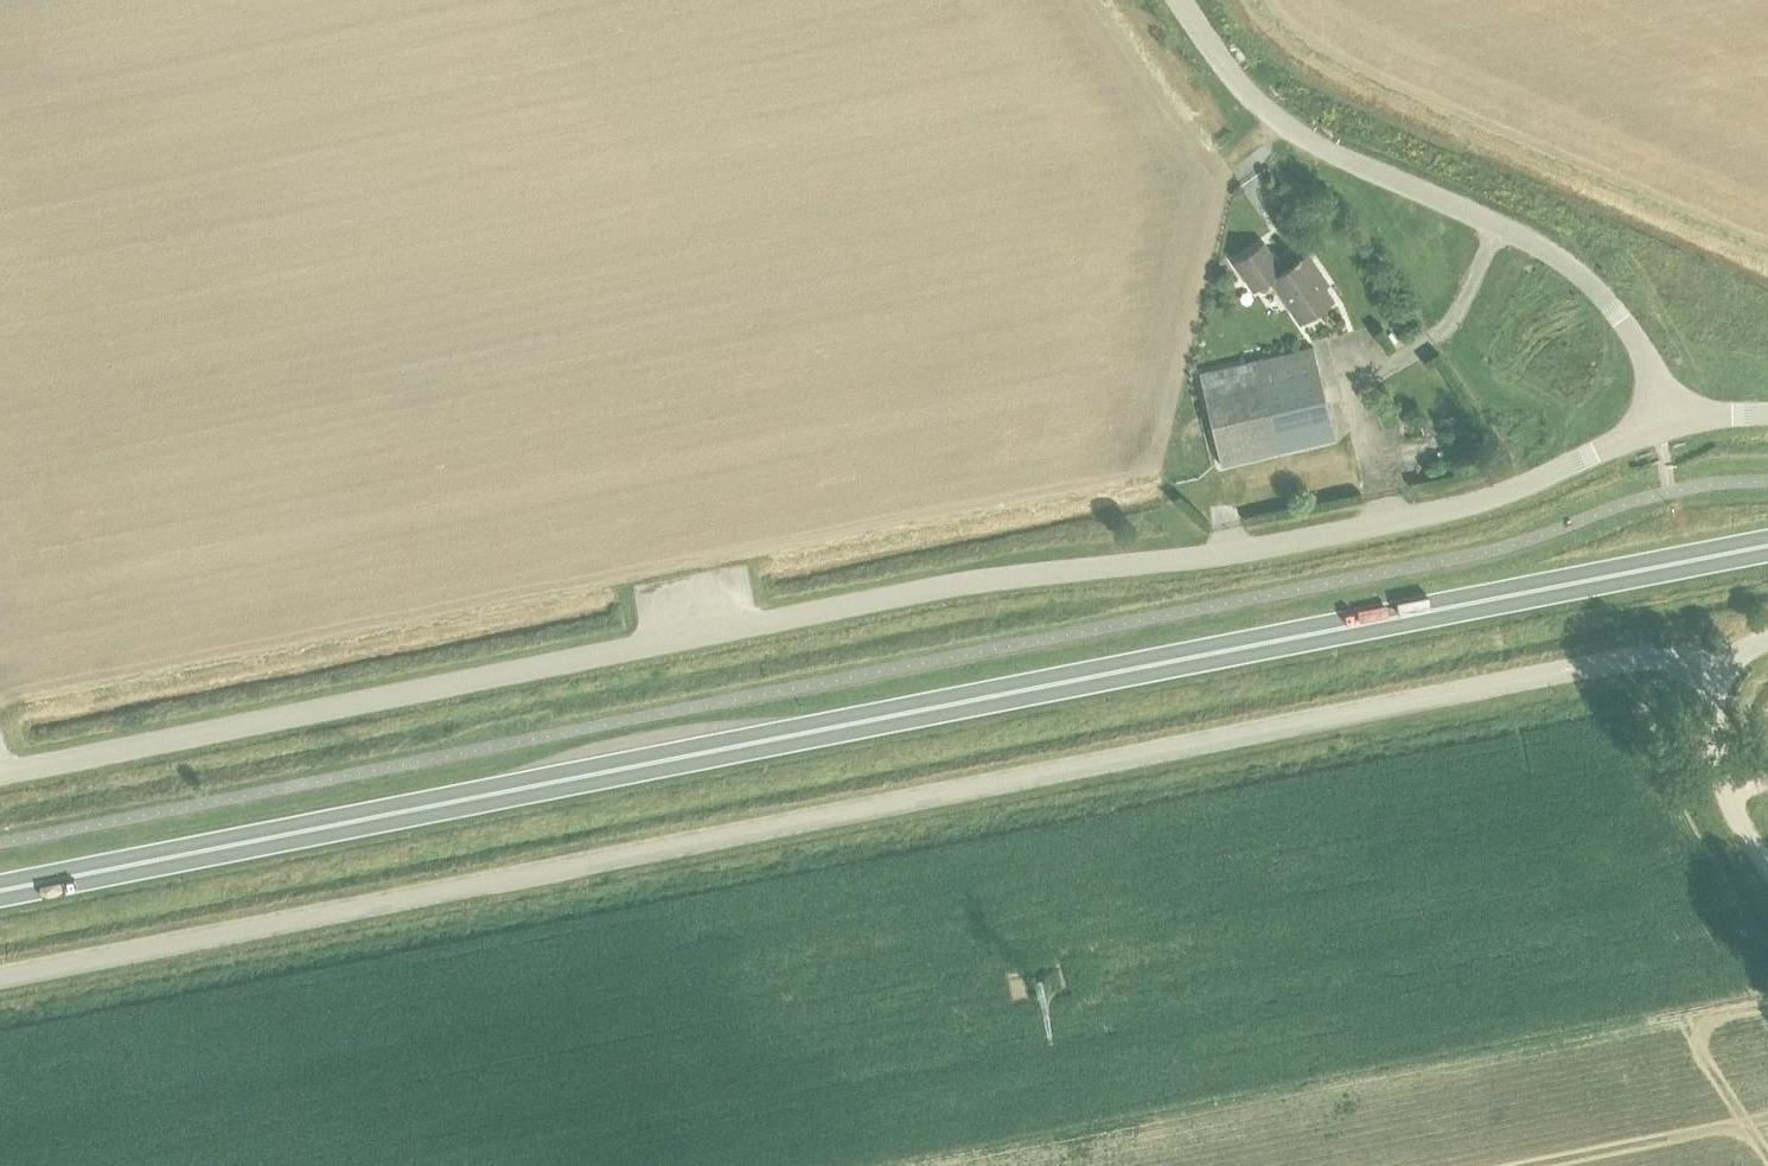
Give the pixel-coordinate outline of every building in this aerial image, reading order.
[(1271,278),(1301,322),(1335,299),(1327,286),(1330,284),(1308,252),(1300,257),(1299,256),(1294,259),(1295,261),(1283,269),(1265,241),(1235,261),(1255,290),(1271,278)] [(1315,346),(1201,373),(1223,464),(1337,437),(1315,346)]
